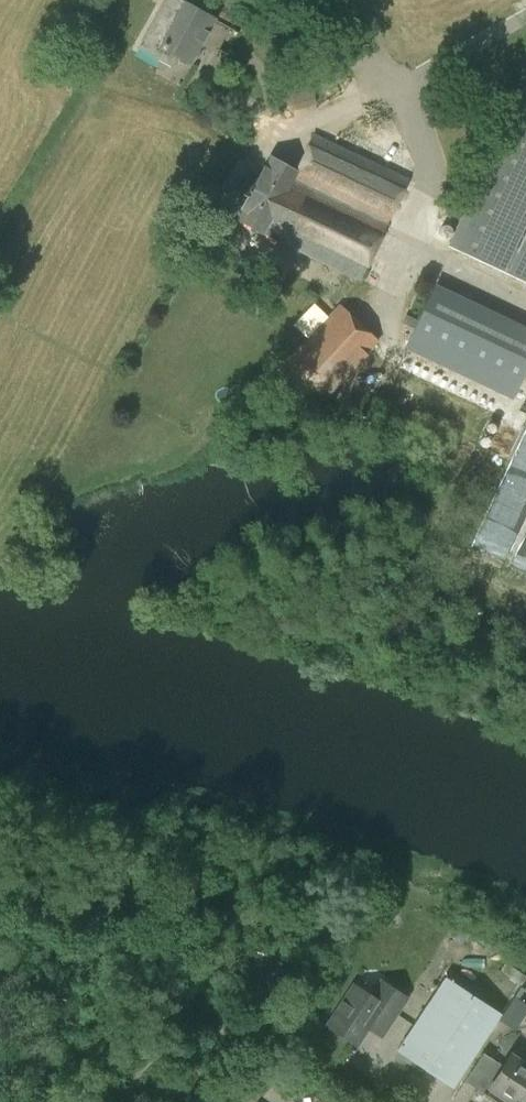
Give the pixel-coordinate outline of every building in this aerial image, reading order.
[(169,64),(174,55),(190,63),(214,19),(178,0),(165,0),(139,47),(169,64)] [(459,230),(451,246),(525,282),(525,89),(459,230)] [(270,157),(235,218),(263,233),(282,245),(282,244),(359,282),(408,178),(313,133),(295,171),(270,157)] [(525,368),(525,333),(433,289),(406,348),(512,398),(525,368)] [(321,401),(379,341),(339,304),(281,365),(321,401)] [(445,977),(397,1050),(393,1060),(432,1073),(452,1086),(500,1013),(445,977)] [(367,994),(354,985),(327,1026),(355,1045),(377,1011),(390,1020),(405,996),(382,981),(374,992),(367,994)] [(501,1016),(515,1026),(525,1009),(525,1004),(514,996),(501,1016)] [(495,1101),(515,1101),(525,1086),(525,1064),(512,1055),(504,1067),(482,1052),(470,1071),(490,1084),(484,1093),(482,1092),(481,1093),(495,1101)] [(515,1101),(525,1101),(525,1086),(515,1101)]
